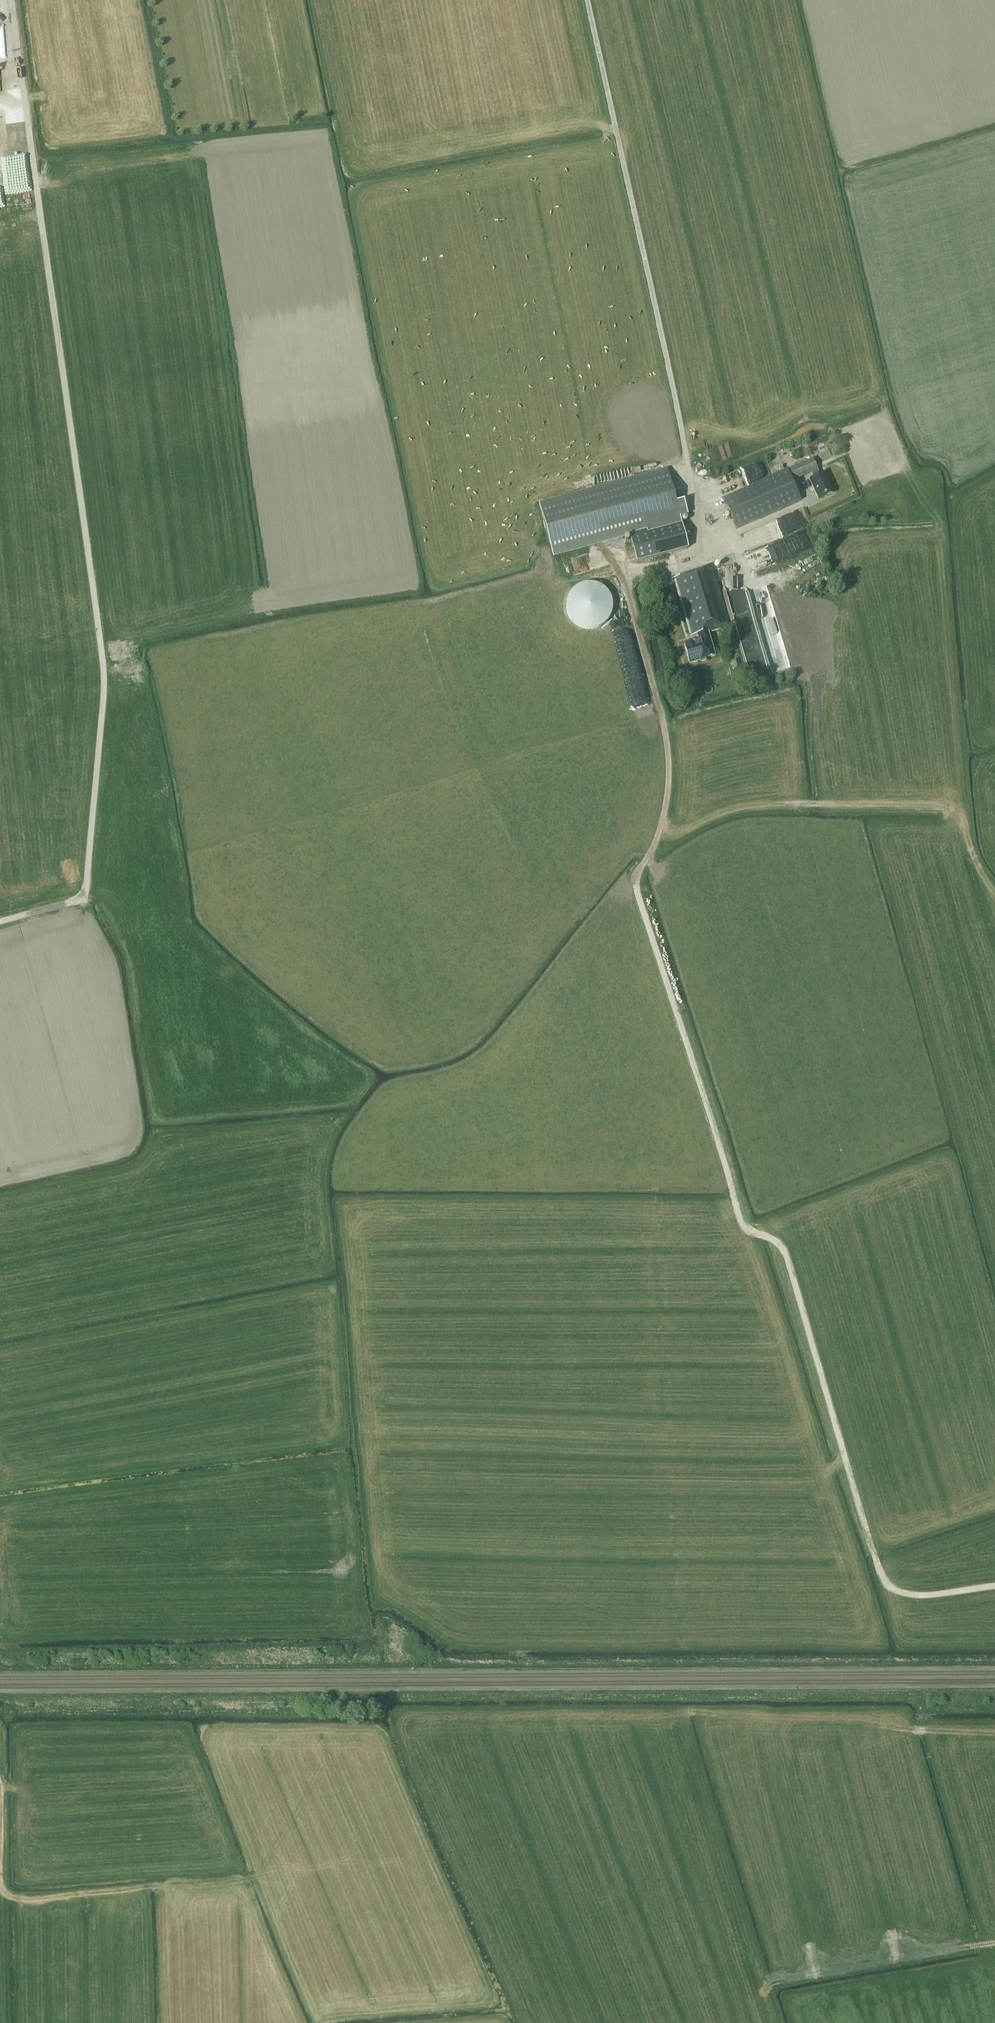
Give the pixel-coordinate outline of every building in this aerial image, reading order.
[(787,470),(722,499),(736,529),(800,500),(792,481),(810,473),(813,478),(809,480),(818,499),(832,492),(823,473),(819,475),(816,470),(817,470),(812,459),(787,470)] [(784,470),(782,465),(770,470),(772,475),(784,470)] [(680,516),(688,514),(685,500),(677,502),(667,467),(539,502),(553,556),(652,530),(651,528),(681,520),(680,516)] [(763,541),(750,547),(752,550),(765,545),(763,541)] [(811,574),(825,569),(822,560),(808,565),(811,574)] [(715,575),(725,572),(723,567),(714,570),(712,566),(675,577),(692,635),(694,634),(694,635),(698,634),(699,639),(684,644),(690,662),(699,660),(700,662),(705,660),(705,659),(714,656),(707,633),(730,626),(715,575)] [(663,571),(650,576),(654,587),(668,582),(663,571)] [(617,626),(615,583),(574,585),(576,628),(617,626)] [(740,659),(732,661),(734,670),(742,668),(740,659)]
